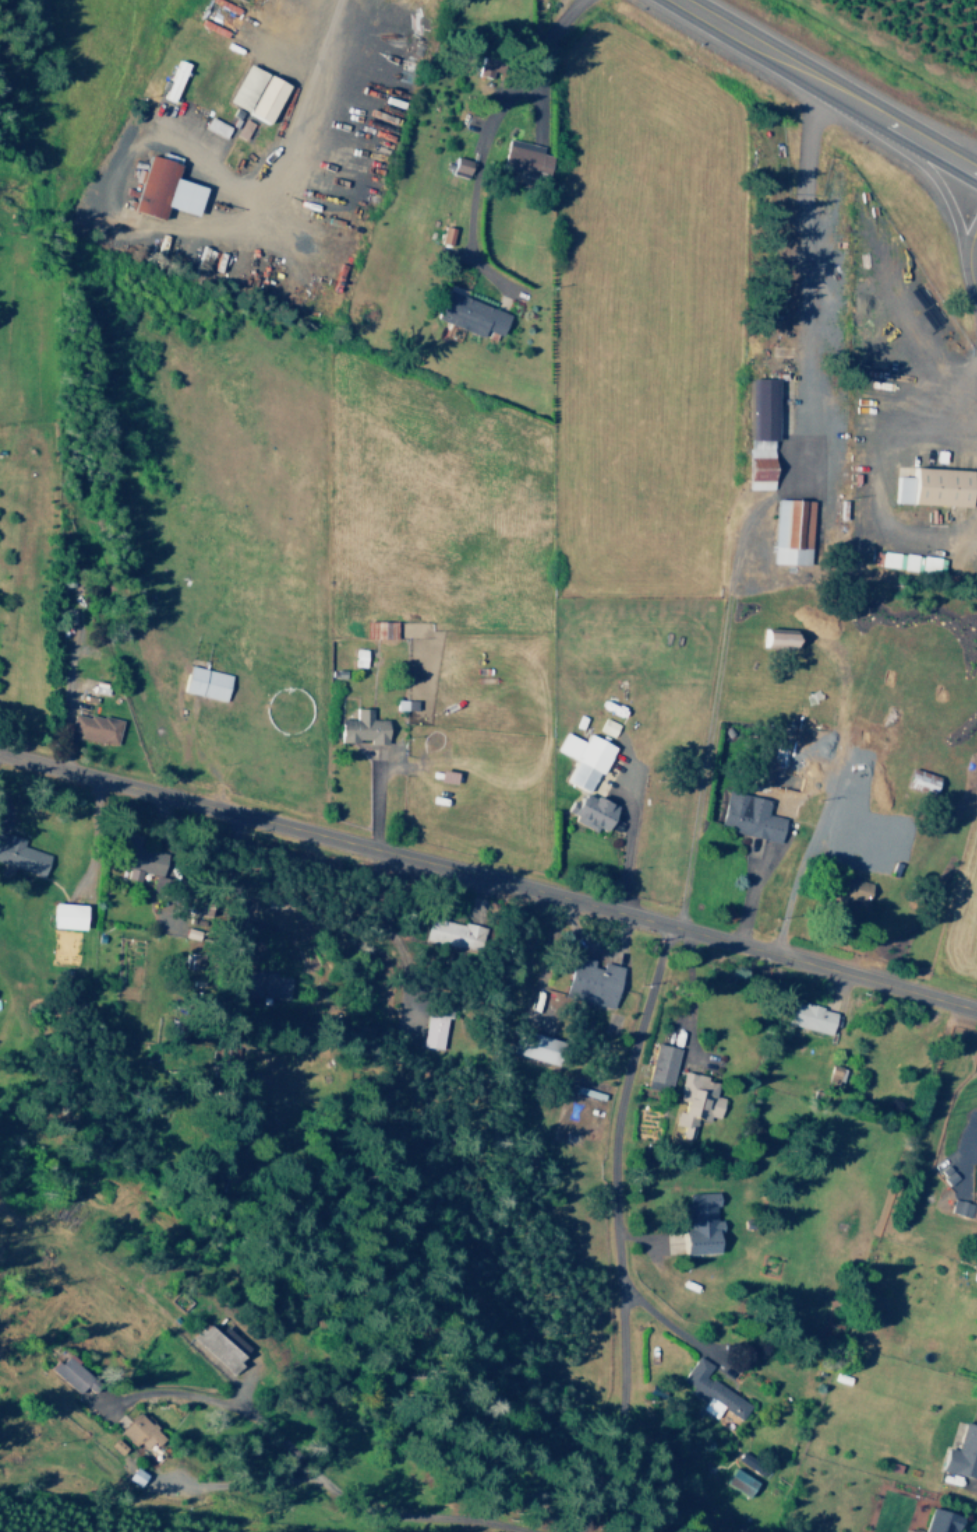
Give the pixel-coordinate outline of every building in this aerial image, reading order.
[(240,111),(259,74),(241,64),(221,102),(240,111)] [(280,85),(261,75),(242,114),(261,124),(280,85)] [(225,126),(205,117),(200,128),(220,138),(225,126)] [(248,122),(239,119),(233,135),(242,138),(248,122)] [(499,170),(543,177),(547,155),(537,154),(539,146),(504,140),(499,170)] [(196,187),(167,179),(171,165),(140,156),(131,191),(127,190),(122,211),(154,220),(158,207),(189,215),(196,187)] [(464,172),(466,160),(451,158),(449,170),(464,172)] [(476,335),(479,329),(497,335),(504,313),(438,291),(429,320),(476,335)] [(772,378),(744,378),(744,489),(767,489),(767,441),(772,441),(772,378)] [(966,470),(905,468),(904,477),(891,476),(890,504),(964,506),(966,470)] [(806,565),(807,501),(770,500),(768,565),(806,565)] [(753,647),(788,648),(788,631),(763,630),(763,633),(753,633),(753,647)] [(355,666),(365,667),(366,649),(355,648),(355,666)] [(226,700),(230,673),(189,666),(184,693),(226,700)] [(371,708),(354,708),(354,718),(340,718),(340,742),(387,742),(387,718),(371,718),(371,708)] [(120,721),(73,712),(69,731),(80,733),(79,738),(116,746),(120,721)] [(598,731),(612,737),(618,724),(604,718),(598,731)] [(588,734),(585,741),(564,732),(556,751),(576,759),(566,782),(589,791),(597,771),(603,774),(615,746),(588,734)] [(936,794),(941,777),(913,768),(907,785),(936,794)] [(786,819),(766,813),(770,800),(729,790),(719,827),(779,842),(786,819)] [(619,807),(586,791),(581,801),(573,798),(567,811),(576,816),(574,820),(595,831),(597,826),(608,831),(619,807)] [(21,847),(23,838),(0,833),(0,863),(44,874),(49,853),(21,847)] [(125,878),(139,880),(140,873),(167,877),(171,854),(137,848),(139,835),(133,834),(125,878)] [(866,903),(872,884),(849,877),(844,896),(866,903)] [(87,904),(54,903),(53,927),(86,928),(87,904)] [(429,915),(423,939),(475,952),(481,928),(429,915)] [(565,995),(613,1007),(624,967),(602,962),(601,968),(593,966),(594,959),(575,954),(565,995)] [(288,999),(289,977),(275,976),(275,973),(248,971),(246,997),(288,999)] [(829,1035),(836,1012),(793,1000),(786,1022),(829,1035)] [(420,1046),(441,1049),(447,1012),(427,1009),(420,1046)] [(565,1043),(522,1029),(514,1052),(557,1066),(565,1043)] [(678,1048),(655,1043),(646,1086),(669,1091),(678,1048)] [(695,1119),(709,1121),(709,1117),(719,1118),(723,1097),(715,1096),(717,1082),(706,1081),(707,1076),(682,1071),(678,1099),(686,1100),(684,1112),(677,1111),(674,1125),(682,1126),(681,1138),(692,1140),(695,1119)] [(722,1253),(721,1221),(715,1221),(715,1207),(719,1207),(719,1193),(688,1193),(688,1203),(685,1203),(685,1254),(722,1253)] [(948,1213),(966,1216),(968,1203),(950,1199),(948,1213)] [(224,1326),(218,1333),(207,1323),(192,1339),(230,1373),(251,1350),(224,1326)] [(47,1370),(101,1415),(115,1398),(65,1355),(59,1363),(55,1360),(47,1370)] [(750,1405),(704,1375),(711,1365),(696,1355),(680,1379),(691,1386),(688,1391),(704,1402),(699,1409),(713,1418),(720,1407),(740,1420),(750,1405)] [(144,1449),(150,1442),(157,1448),(165,1440),(136,1413),(117,1432),(132,1446),(136,1441),(144,1449)] [(966,1420),(958,1449),(949,1447),(943,1469),(976,1479),(976,1423),(966,1420)] [(117,1455),(124,1448),(114,1438),(107,1445),(117,1455)] [(757,1481),(734,1468),(724,1485),(747,1498),(757,1481)] [(963,1515),(932,1506),(924,1531),(958,1531),(963,1515)]
